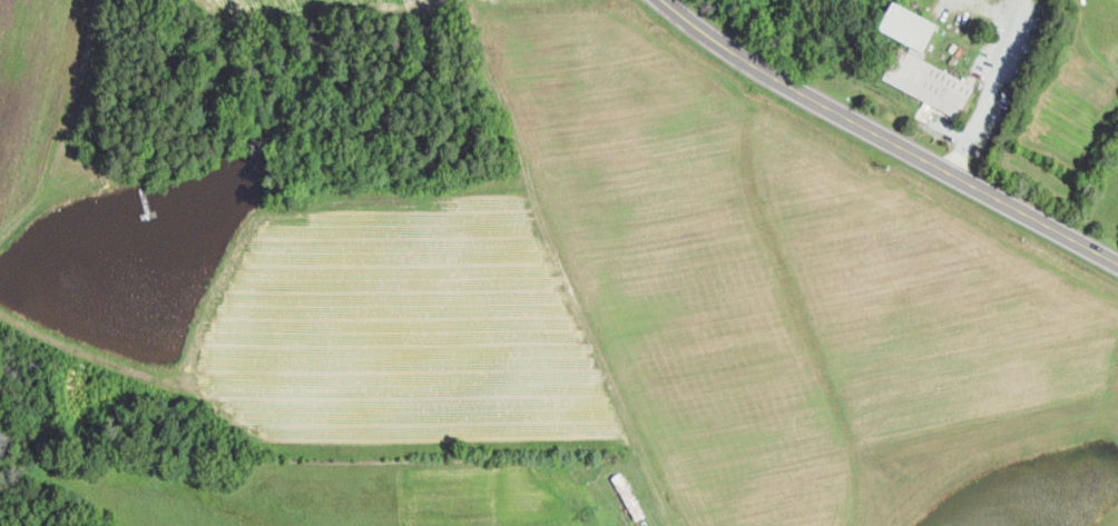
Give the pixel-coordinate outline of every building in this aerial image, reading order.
[(884,30),(929,53),(944,23),(899,0),(884,30)] [(978,81),(901,49),(886,83),(964,116),(978,81)] [(645,516),(625,471),(613,477),(633,522),(645,516)]
